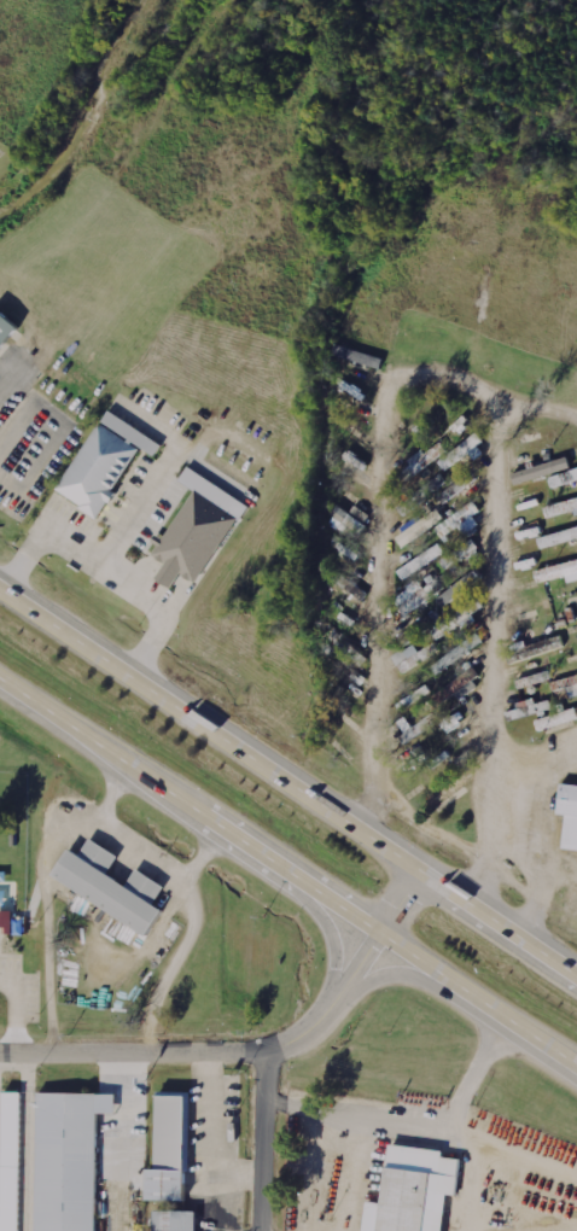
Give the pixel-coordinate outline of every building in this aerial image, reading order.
[(11,327),(0,317),(0,340),(11,327)] [(56,491),(99,519),(144,450),(101,422),(56,491)] [(472,452),(477,460),(486,454),(480,445),(486,440),(480,432),(439,462),(446,471),(472,452)] [(450,453),(443,442),(401,468),(408,479),(450,453)] [(515,471),(517,482),(574,471),(572,459),(515,471)] [(201,584),(250,504),(191,468),(182,481),(196,490),(162,546),(161,545),(155,554),(171,564),(162,578),(177,587),(185,574),(201,584)] [(445,504),(481,478),(475,470),(439,496),(445,504)] [(550,476),(553,487),(576,482),(576,470),(550,476)] [(427,484),(433,493),(448,483),(442,474),(427,484)] [(576,512),(576,499),(546,507),(549,520),(576,512)] [(463,530),(468,537),(483,526),(476,516),(484,511),(476,500),(437,529),(446,542),(463,530)] [(396,534),(406,547),(445,520),(435,506),(396,534)] [(543,549),(576,539),(576,528),(540,539),(543,549)] [(441,561),(447,570),(467,556),(473,565),(485,556),(473,539),(441,561)] [(400,571),(406,580),(447,552),(441,543),(400,571)] [(537,571),(540,583),(569,576),(570,580),(576,578),(576,561),(537,571)] [(441,606),(485,580),(479,570),(446,589),(441,581),(435,585),(433,583),(424,588),(420,581),(395,596),(406,614),(436,596),(441,606)] [(434,632),(440,640),(466,619),(459,611),(434,632)] [(394,656),(405,673),(439,651),(434,643),(421,651),(416,643),(394,656)] [(536,721),(540,731),(576,719),(576,708),(536,721)] [(430,718),(414,728),(408,717),(400,721),(411,739),(435,726),(430,718)] [(564,783),(561,814),(569,815),(565,849),(576,850),(576,785),(564,783)] [(151,938),(168,911),(156,904),(167,887),(138,869),(128,885),(109,873),(120,857),(92,839),(82,854),(74,850),(56,877),(151,938)] [(15,911),(0,911),(0,926),(6,927),(6,934),(14,934),(15,911)] [(23,1090),(5,1090),(3,1230),(21,1230),(23,1090)] [(117,1114),(118,1095),(39,1093),(36,1230),(98,1230),(99,1114),(117,1114)] [(155,1201),(191,1202),(192,1093),(156,1093),(155,1201)] [(451,1195),(460,1195),(464,1159),(447,1158),(448,1151),(392,1145),(386,1204),(371,1202),(369,1230),(447,1230),(451,1195)] [(197,1212),(152,1212),(152,1230),(197,1230),(197,1212)]
